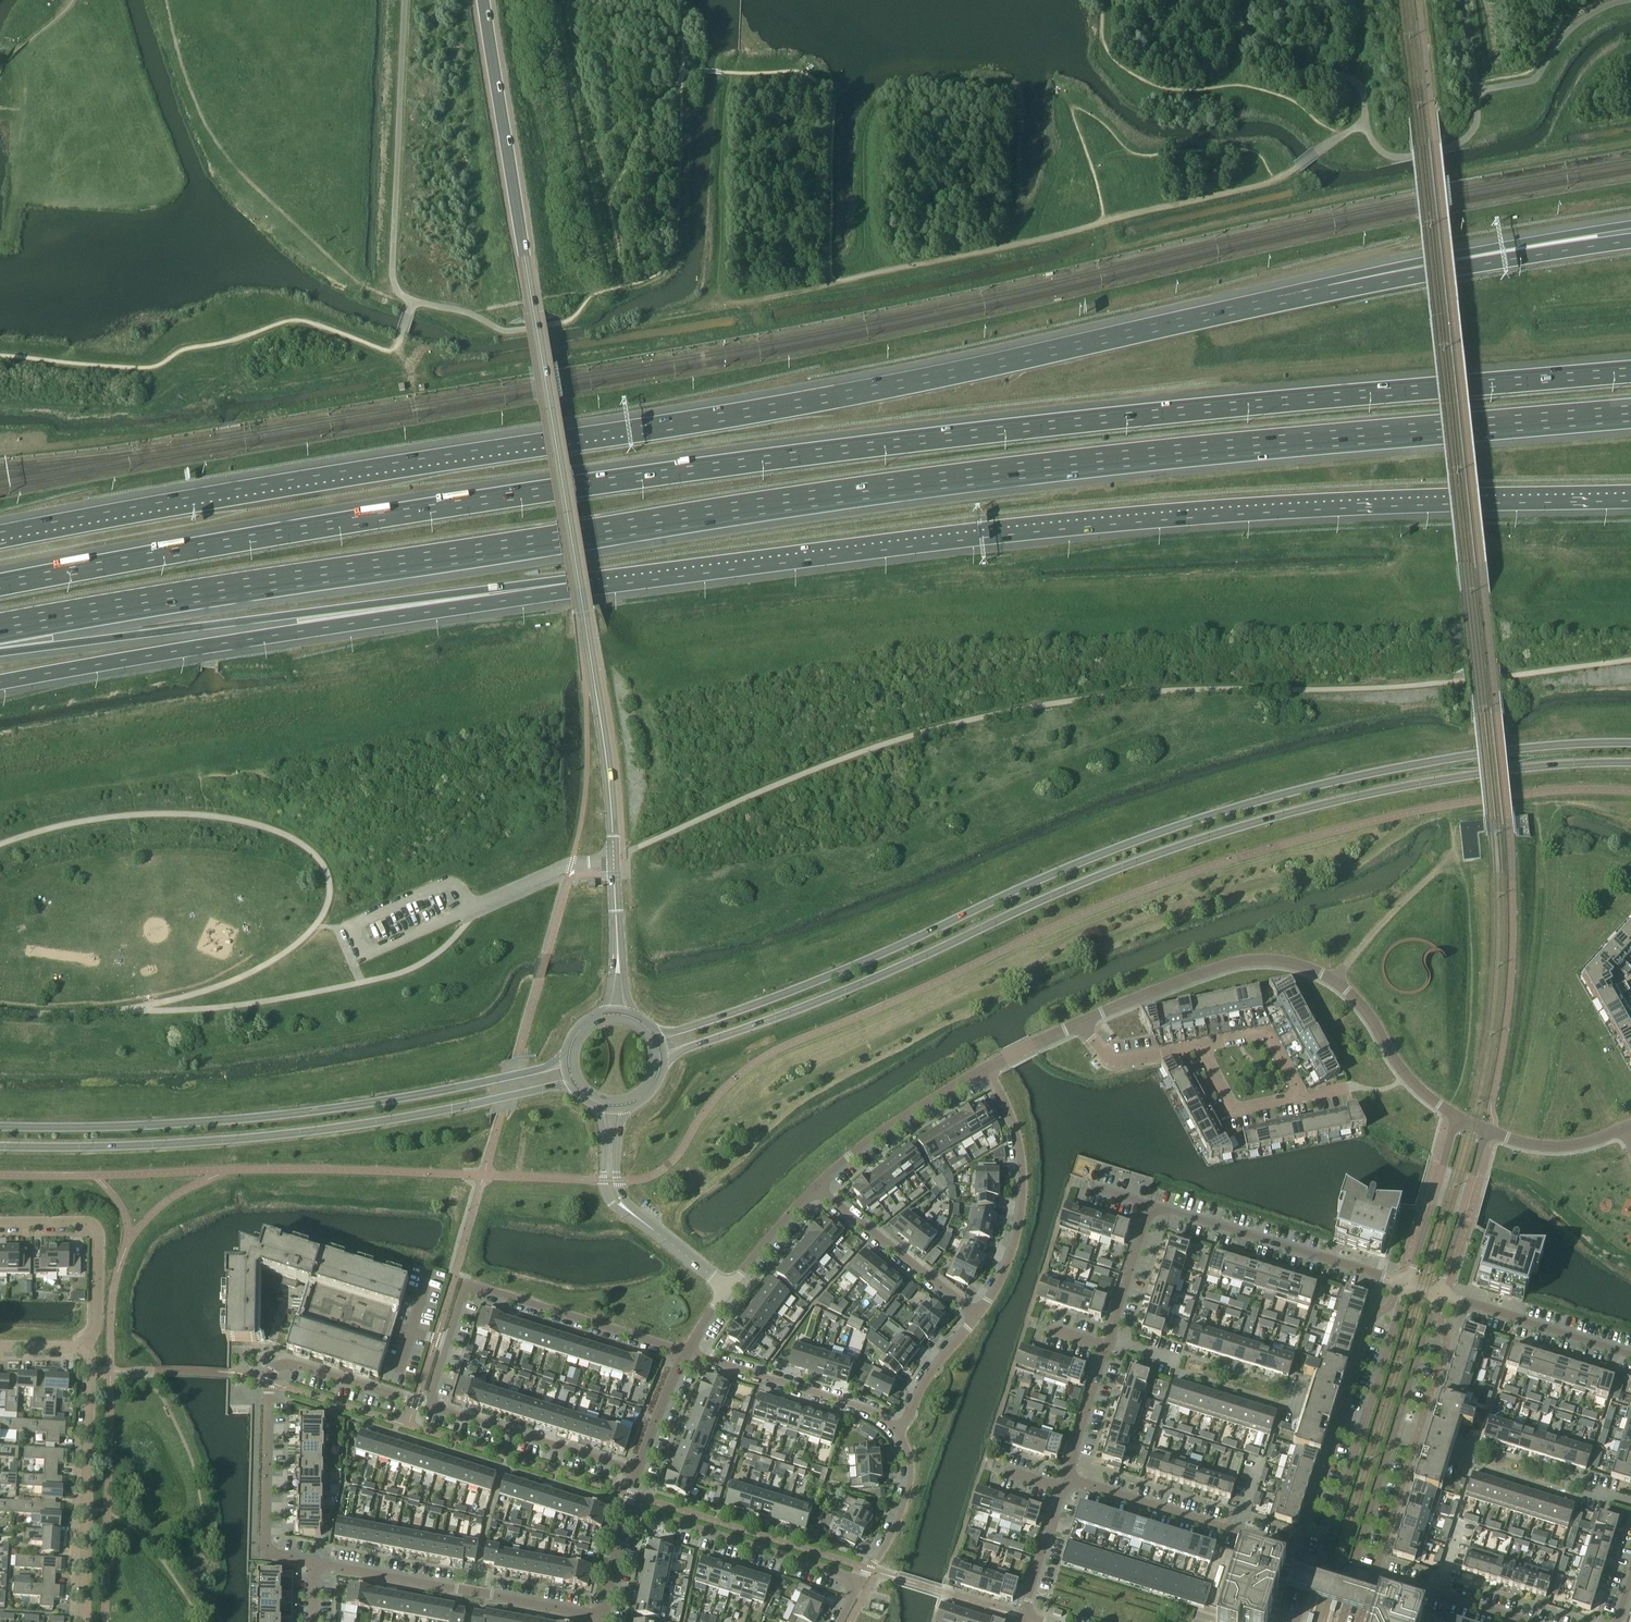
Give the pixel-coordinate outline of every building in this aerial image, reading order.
[(1463,860),(1479,858),(1477,833),(1484,832),(1482,820),(1459,822),(1463,860)] [(1620,936),(1617,934),(1630,947),(1630,926),(1630,925),(1629,926),(1626,924),(1625,924),(1628,927),(1620,936)] [(1611,946),(1608,943),(1608,944),(1624,958),(1626,956),(1628,958),(1630,954),(1630,947),(1617,934),(1619,937),(1611,946)] [(1610,946),(1602,955),(1599,953),(1617,970),(1624,962),(1621,960),(1624,958),(1608,944),(1610,946)] [(1584,975),(1579,975),(1609,978),(1613,974),(1611,972),(1614,968),(1617,970),(1599,953),(1602,956),(1584,975)] [(1579,975),(1584,976),(1597,999),(1593,1000),(1594,1001),(1615,989),(1614,988),(1612,990),(1609,985),(1612,983),(1609,978),(1579,975)] [(1258,990),(1262,1011),(1263,1011),(1262,1007),(1275,1000),(1276,1001),(1295,991),(1294,990),(1291,985),(1291,984),(1291,983),(1289,983),(1289,984),(1280,985),(1279,985),(1279,986),(1270,988),(1270,987),(1269,987),(1269,988),(1259,990),(1259,989),(1258,990)] [(1600,1012),(1619,1002),(1617,999),(1619,997),(1615,989),(1594,1001),(1597,999),(1603,1010),(1600,1012)] [(1251,1013),(1251,1012),(1261,1010),(1261,1011),(1262,1011),(1258,990),(1257,990),(1247,992),(1246,992),(1251,1013)] [(1281,1010),(1279,1012),(1300,1001),(1300,1000),(1300,1001),(1295,992),(1295,991),(1276,1001),(1281,1010)] [(1251,1013),(1246,992),(1246,993),(1236,995),(1236,994),(1235,994),(1239,1015),(1240,1015),(1250,1013),(1251,1013)] [(1228,1018),(1228,1017),(1238,1015),(1238,1016),(1239,1015),(1235,994),(1234,994),(1234,995),(1224,997),(1224,996),(1223,997),(1228,1018)] [(1212,999),(1216,1020),(1217,1020),(1217,1019),(1227,1017),(1227,1018),(1228,1018),(1223,997),(1213,999),(1212,999)] [(1212,999),(1211,999),(1201,1001),(1200,1001),(1205,1022),(1215,1020),(1216,1020),(1212,999)] [(1205,1022),(1200,1001),(1200,1002),(1190,1004),(1189,1003),(1189,1004),(1193,1027),(1194,1027),(1194,1024),(1204,1022),(1204,1023),(1205,1022)] [(1279,1012),(1280,1013),(1285,1022),(1285,1023),(1306,1011),(1305,1011),(1300,1002),(1301,1002),(1300,1001),(1279,1012)] [(1603,1011),(1610,1021),(1606,1023),(1628,1012),(1623,1003),(1620,1004),(1619,1002),(1600,1012),(1603,1011)] [(1189,1004),(1188,1004),(1187,1004),(1178,1006),(1177,1006),(1182,1029),(1183,1029),(1193,1027),(1189,1004)] [(1170,1029),(1171,1029),(1181,1027),(1181,1029),(1182,1029),(1177,1006),(1166,1008),(1170,1029)] [(1170,1029),(1166,1008),(1165,1008),(1165,1009),(1155,1011),(1155,1010),(1154,1010),(1158,1032),(1159,1032),(1159,1031),(1169,1029),(1169,1030),(1170,1029)] [(1139,1013),(1140,1015),(1145,1023),(1144,1023),(1145,1024),(1149,1032),(1150,1033),(1151,1033),(1158,1031),(1158,1032),(1154,1010),(1153,1011),(1154,1011),(1141,1014),(1141,1013),(1139,1013)] [(1285,1023),(1286,1023),(1291,1032),(1290,1033),(1311,1022),(1311,1021),(1306,1012),(1306,1011),(1285,1023)] [(1606,1023),(1607,1024),(1610,1022),(1616,1033),(1613,1035),(1616,1033),(1617,1035),(1630,1027),(1630,1026),(1630,1025),(1630,1024),(1630,1021),(1630,1018),(1628,1012),(1606,1023)] [(1290,1033),(1291,1034),(1296,1043),(1296,1044),(1317,1032),(1316,1032),(1311,1023),(1312,1022),(1311,1022),(1290,1033)] [(1618,1036),(1615,1038),(1615,1039),(1618,1037),(1625,1048),(1621,1050),(1630,1045),(1630,1028),(1630,1027),(1617,1035),(1618,1036)] [(1296,1044),(1297,1044),(1302,1053),(1301,1053),(1301,1054),(1323,1043),(1322,1042),(1317,1033),(1317,1032),(1296,1044)] [(1309,1063),(1328,1053),(1328,1052),(1327,1053),(1322,1043),(1323,1043),(1301,1054),(1302,1054),(1304,1053),(1309,1062),(1309,1063)] [(1630,1059),(1628,1061),(1630,1060),(1630,1045),(1621,1050),(1622,1050),(1625,1048),(1630,1059)] [(1334,1063),(1333,1063),(1328,1054),(1328,1053),(1309,1063),(1309,1064),(1310,1063),(1315,1073),(1312,1074),(1313,1074),(1334,1063)] [(1180,1057),(1161,1068),(1162,1069),(1167,1078),(1167,1079),(1186,1068),(1181,1059),(1180,1057)] [(1334,1063),(1313,1074),(1313,1075),(1318,1084),(1318,1085),(1339,1074),(1339,1073),(1338,1073),(1334,1064),(1334,1063)] [(1194,1078),(1193,1077),(1191,1078),(1186,1069),(1187,1069),(1186,1068),(1167,1079),(1168,1079),(1173,1088),(1172,1088),(1173,1089),(1194,1078)] [(1178,1099),(1199,1088),(1199,1087),(1199,1088),(1194,1079),(1194,1078),(1173,1089),(1173,1090),(1174,1089),(1178,1099)] [(1205,1098),(1204,1098),(1199,1089),(1200,1089),(1199,1088),(1178,1099),(1179,1100),(1184,1109),(1184,1110),(1205,1098)] [(1184,1110),(1185,1110),(1189,1119),(1189,1120),(1210,1109),(1210,1108),(1208,1109),(1203,1100),(1205,1099),(1205,1098),(1184,1110)] [(975,1109),(974,1107),(968,1110),(982,1133),(992,1127),(990,1124),(994,1121),(989,1113),(986,1116),(980,1106),(975,1109)] [(1355,1108),(1353,1108),(1354,1108),(1347,1110),(1347,1109),(1346,1109),(1351,1131),(1351,1130),(1364,1128),(1366,1128),(1366,1127),(1365,1126),(1364,1126),(1360,1118),(1361,1118),(1360,1117),(1355,1109),(1356,1109),(1355,1108)] [(1195,1130),(1216,1119),(1215,1119),(1210,1110),(1211,1109),(1210,1109),(1189,1120),(1190,1121),(1190,1120),(1195,1130)] [(1346,1109),(1346,1110),(1336,1112),(1335,1112),(1339,1133),(1340,1133),(1340,1132),(1350,1130),(1350,1131),(1351,1131),(1346,1109)] [(971,1139),(982,1133),(968,1110),(962,1113),(963,1116),(959,1118),(971,1139)] [(1335,1112),(1334,1112),(1324,1114),(1323,1114),(1328,1135),(1338,1133),(1339,1133),(1335,1112)] [(1323,1114),(1323,1115),(1313,1117),(1313,1116),(1312,1116),(1316,1138),(1317,1137),(1327,1135),(1328,1135),(1323,1114)] [(1312,1116),(1311,1117),(1301,1119),(1301,1116),(1300,1117),(1305,1140),(1305,1139),(1315,1137),(1315,1138),(1316,1138),(1312,1116)] [(1305,1140),(1300,1117),(1299,1117),(1289,1119),(1288,1119),(1293,1142),(1294,1142),(1304,1140),(1305,1140)] [(959,1118),(949,1124),(961,1145),(971,1139),(959,1118)] [(1201,1141),(1222,1130),(1221,1129),(1216,1120),(1216,1119),(1195,1130),(1195,1131),(1196,1131),(1201,1140),(1200,1140),(1201,1141)] [(1277,1121),(1282,1145),(1282,1144),(1292,1142),(1293,1142),(1288,1119),(1278,1121),(1277,1121)] [(1270,1147),(1271,1147),(1271,1146),(1281,1144),(1281,1145),(1282,1145),(1277,1121),(1276,1121),(1276,1122),(1266,1124),(1266,1123),(1265,1123),(1270,1147)] [(1259,1149),(1269,1147),(1270,1147),(1265,1123),(1265,1124),(1265,1126),(1255,1128),(1254,1128),(1259,1149)] [(949,1124),(939,1130),(951,1151),(952,1151),(961,1145),(949,1124)] [(1247,1152),(1248,1151),(1258,1149),(1259,1149),(1254,1128),(1254,1129),(1244,1131),(1243,1130),(1247,1152)] [(939,1130),(929,1136),(941,1157),(951,1151),(939,1130)] [(1222,1130),(1201,1141),(1206,1150),(1206,1151),(1225,1141),(1225,1140),(1224,1141),(1220,1131),(1222,1130)] [(1247,1152),(1243,1130),(1242,1130),(1242,1132),(1225,1142),(1225,1141),(1206,1151),(1206,1152),(1207,1152),(1210,1157),(1209,1158),(1210,1159),(1212,1159),(1212,1158),(1220,1156),(1221,1157),(1222,1157),(1222,1156),(1231,1154),(1231,1155),(1232,1154),(1246,1151),(1246,1152),(1247,1152)] [(941,1157),(929,1136),(918,1142),(930,1163),(941,1157)] [(925,1166),(910,1147),(900,1155),(915,1174),(925,1166)] [(979,1151),(973,1155),(975,1159),(981,1156),(979,1151)] [(915,1174),(900,1155),(891,1162),(906,1181),(904,1178),(913,1171),(915,1174)] [(906,1181),(891,1162),(882,1169),(897,1188),(895,1185),(904,1178),(906,1181)] [(959,1163),(952,1167),(955,1171),(961,1168),(959,1163)] [(972,1172),(971,1185),(997,1185),(998,1173),(995,1173),(996,1165),(977,1164),(977,1172),(972,1172)] [(897,1188),(882,1169),(873,1176),(887,1195),(885,1193),(894,1186),(896,1188),(897,1188)] [(937,1178),(941,1184),(945,1181),(941,1175),(937,1178)] [(867,1177),(862,1181),(878,1202),(876,1200),(885,1193),(887,1195),(873,1176),(869,1179),(867,1177)] [(937,1178),(933,1181),(936,1187),(941,1184),(937,1178)] [(866,1207),(868,1210),(878,1202),(862,1181),(856,1186),(858,1188),(854,1191),(860,1200),(857,1203),(863,1210),(866,1207)] [(945,1181),(941,1184),(945,1190),(949,1187),(945,1181)] [(941,1184),(936,1187),(940,1193),(945,1190),(941,1184)] [(971,1185),(977,1185),(976,1204),(995,1207),(995,1197),(997,1197),(997,1185),(971,1185)] [(924,1192),(921,1188),(915,1193),(918,1197),(924,1192)] [(1366,1204),(1366,1202),(1345,1188),(1339,1205),(1344,1206),(1336,1234),(1334,1239),(1345,1243),(1344,1246),(1352,1249),(1353,1245),(1357,1246),(1380,1254),(1382,1248),(1388,1228),(1393,1230),(1401,1205),(1375,1204),(1374,1207),(1373,1206),(1375,1201),(1375,1199),(1374,1197),(1372,1197),(1370,1197),(1369,1199),(1367,1204),(1366,1204)] [(909,1197),(913,1201),(918,1197),(915,1193),(909,1197)] [(905,1207),(902,1203),(896,1207),(900,1211),(905,1207)] [(969,1222),(992,1228),(995,1216),(993,1215),(995,1207),(976,1204),(972,1223),(969,1222)] [(896,1207),(891,1211),(894,1215),(900,1211),(896,1207)] [(1077,1234),(1084,1211),(1072,1208),(1069,1218),(1063,1216),(1059,1229),(1077,1234)] [(1088,1238),(1095,1215),(1084,1211),(1077,1234),(1088,1238)] [(919,1219),(909,1212),(894,1230),(904,1238),(919,1219)] [(882,1219),(885,1223),(890,1218),(887,1214),(882,1219)] [(1101,1238),(1106,1218),(1095,1215),(1088,1238),(1089,1238),(1090,1234),(1101,1238)] [(1112,1241),(1118,1222),(1117,1221),(1106,1218),(1101,1238),(1112,1241)] [(928,1227),(927,1226),(919,1219),(904,1238),(913,1245),(928,1227)] [(819,1224),(817,1226),(814,1229),(834,1246),(842,1237),(840,1235),(843,1231),(836,1225),(833,1229),(824,1221),(821,1225),(819,1224)] [(963,1240),(962,1240),(985,1248),(987,1239),(989,1240),(992,1228),(969,1222),(966,1234),(969,1235),(968,1242),(963,1240)] [(1118,1222),(1112,1241),(1124,1245),(1130,1225),(1118,1222)] [(922,1253),(937,1234),(928,1227),(913,1245),(922,1253)] [(812,1235),(808,1239),(826,1255),(827,1255),(824,1253),(831,1244),(834,1247),(834,1246),(814,1229),(810,1234),(812,1235)] [(1509,1248),(1509,1246),(1487,1232),(1480,1257),(1485,1259),(1479,1279),(1477,1284),(1500,1291),(1505,1292),(1503,1296),(1511,1298),(1512,1294),(1523,1298),(1525,1293),(1534,1265),(1538,1267),(1544,1250),(1518,1249),(1517,1251),(1516,1251),(1518,1245),(1518,1243),(1516,1242),(1515,1241),(1513,1242),(1512,1243),(1510,1249),(1509,1248)] [(1189,1246),(1191,1240),(1181,1236),(1179,1243),(1170,1240),(1166,1252),(1189,1259),(1193,1247),(1189,1246)] [(266,1238),(262,1250),(241,1243),(260,1270),(263,1268),(287,1276),(284,1285),(295,1288),(298,1279),(312,1284),(313,1281),(314,1279),(321,1256),(321,1255),(282,1243),(266,1238)] [(808,1239),(801,1248),(819,1264),(826,1255),(808,1239)] [(943,1240),(939,1245),(946,1249),(949,1243),(943,1240)] [(962,1240),(954,1257),(978,1269),(983,1257),(981,1257),(985,1248),(962,1240)] [(256,1342),(258,1272),(260,1270),(241,1243),(241,1265),(228,1265),(228,1282),(227,1342),(256,1342)] [(7,1247),(7,1275),(30,1275),(30,1261),(23,1261),(23,1250),(17,1250),(17,1249),(14,1249),(14,1247),(7,1247)] [(57,1275),(57,1247),(49,1247),(49,1248),(46,1248),(46,1250),(41,1250),(41,1260),(34,1260),(34,1275),(57,1275)] [(67,1275),(80,1275),(80,1260),(73,1260),(73,1249),(67,1249),(67,1248),(64,1248),(64,1247),(57,1247),(57,1275),(57,1271),(66,1271),(67,1275)] [(801,1248),(793,1257),(811,1273),(811,1272),(809,1270),(816,1262),(818,1264),(819,1264),(801,1248)] [(1061,1255),(1067,1257),(1069,1250),(1063,1248),(1061,1255)] [(854,1254),(850,1251),(845,1256),(849,1259),(854,1254)] [(852,1269),(848,1273),(858,1281),(859,1279),(874,1260),(865,1252),(852,1269)] [(1081,1260),(1083,1254),(1076,1252),(1074,1258),(1081,1260)] [(1186,1270),(1189,1259),(1166,1252),(1163,1263),(1186,1270)] [(321,1255),(321,1256),(314,1279),(313,1281),(400,1308),(401,1306),(409,1280),(321,1253),(321,1255)] [(1083,1254),(1081,1260),(1088,1262),(1090,1256),(1083,1254)] [(1219,1281),(1226,1257),(1214,1254),(1207,1277),(1219,1281)] [(1064,1264),(1067,1257),(1061,1255),(1058,1262),(1064,1264)] [(1200,1262),(1206,1264),(1208,1257),(1202,1255),(1200,1262)] [(845,1256),(840,1261),(844,1265),(849,1259),(845,1256)] [(930,1256),(926,1262),(931,1266),(936,1260),(930,1256)] [(793,1257),(785,1266),(803,1281),(811,1273),(793,1257)] [(946,1275),(946,1276),(967,1286),(971,1279),(973,1280),(978,1269),(954,1257),(946,1275)] [(1231,1280),(1237,1261),(1226,1257),(1219,1281),(1221,1277),(1231,1280)] [(1104,1267),(1106,1261),(1099,1259),(1097,1265),(1104,1267)] [(868,1286),(883,1267),(874,1260),(859,1279),(868,1286)] [(1079,1269),(1080,1263),(1073,1261),(1072,1267),(1079,1269)] [(1106,1261),(1104,1267),(1111,1269),(1113,1263),(1106,1261)] [(1242,1284),(1248,1264),(1237,1261),(1231,1280),(1242,1284)] [(1204,1271),(1206,1264),(1200,1262),(1198,1270),(1204,1271)] [(1080,1263),(1079,1269),(1086,1271),(1087,1265),(1080,1263)] [(1186,1271),(1186,1270),(1163,1263),(1159,1274),(1179,1280),(1182,1270),(1186,1271)] [(1253,1287),(1259,1268),(1248,1264),(1242,1284),(1253,1287)] [(795,1291),(803,1281),(785,1266),(777,1275),(795,1291)] [(878,1294),(893,1275),(883,1267),(868,1286),(878,1294)] [(838,1272),(834,1268),(829,1273),(833,1277),(838,1272)] [(1101,1276),(1103,1270),(1096,1268),(1094,1274),(1101,1276)] [(1264,1295),(1271,1271),(1259,1268),(1253,1287),(1264,1291),(1263,1294),(1264,1295)] [(1103,1270),(1101,1276),(1108,1278),(1110,1272),(1103,1270)] [(1275,1298),(1282,1275),(1271,1271),(1264,1295),(1275,1298)] [(825,1279),(828,1282),(833,1277),(829,1273),(825,1279)] [(1175,1292),(1179,1280),(1159,1274),(1156,1286),(1175,1292)] [(889,1299),(902,1282),(893,1275),(878,1294),(880,1291),(889,1299)] [(1286,1302),(1293,1278),(1282,1275),(1275,1298),(1276,1298),(1277,1295),(1286,1298),(1285,1301),(1286,1302)] [(1062,1281),(1045,1276),(1044,1276),(1040,1289),(1046,1291),(1043,1301),(1055,1304),(1062,1281)] [(1193,1285),(1199,1287),(1201,1280),(1195,1278),(1193,1285)] [(1297,1305),(1304,1282),(1293,1278),(1286,1302),(1297,1305)] [(314,1279),(313,1281),(312,1284),(310,1289),(306,1288),(296,1321),(295,1324),(293,1324),(288,1338),(291,1338),(290,1342),(287,1349),(378,1378),(378,1377),(387,1350),(388,1347),(395,1325),(400,1308),(401,1306),(314,1279)] [(1066,1308),(1072,1289),(1062,1285),(1063,1282),(1062,1281),(1055,1304),(1066,1308)] [(791,1296),(772,1282),(764,1291),(784,1306),(791,1296)] [(911,1282),(907,1288),(914,1293),(918,1288),(911,1282)] [(1304,1282),(1297,1305),(1309,1309),(1316,1286),(1304,1282)] [(1197,1294),(1199,1287),(1193,1285),(1191,1292),(1197,1294)] [(822,1289),(818,1286),(814,1291),(818,1294),(822,1289)] [(1172,1303),(1175,1292),(1156,1286),(1152,1297),(1172,1303)] [(1337,1300),(1364,1308),(1367,1296),(1363,1294),(1358,1293),(1340,1287),(1337,1300)] [(1077,1311),(1085,1288),(1084,1288),(1083,1292),(1072,1289),(1066,1308),(1077,1311)] [(1089,1315),(1096,1292),(1085,1288),(1077,1311),(1088,1315),(1089,1315)] [(764,1291),(757,1301),(777,1315),(784,1306),(764,1291)] [(809,1296),(813,1300),(818,1294),(814,1291),(809,1296)] [(1096,1292),(1089,1315),(1101,1319),(1102,1313),(1107,1314),(1111,1301),(1107,1299),(1108,1296),(1096,1292)] [(1212,1301),(1214,1295),(1207,1293),(1205,1299),(1212,1301)] [(1325,1296),(1322,1296),(1318,1294),(1316,1301),(1323,1302),(1325,1296)] [(1214,1295),(1212,1301),(1219,1303),(1221,1298),(1214,1295)] [(1168,1314),(1172,1303),(1152,1297),(1149,1308),(1168,1314)] [(927,1298),(914,1314),(935,1330),(942,1320),(941,1319),(946,1313),(927,1298)] [(1186,1307),(1192,1309),(1194,1302),(1189,1300),(1186,1307)] [(1235,1308),(1236,1302),(1229,1300),(1228,1306),(1235,1308)] [(1360,1320),(1364,1308),(1337,1300),(1333,1312),(1360,1320)] [(757,1301),(750,1310),(770,1324),(767,1322),(774,1313),(776,1315),(777,1315),(757,1301)] [(1209,1310),(1211,1304),(1204,1302),(1202,1308),(1209,1310)] [(1236,1302),(1235,1308),(1242,1310),(1244,1305),(1236,1302)] [(1211,1304),(1209,1310),(1216,1313),(1218,1307),(1211,1304)] [(1190,1316),(1192,1309),(1186,1307),(1184,1314),(1190,1316)] [(1165,1325),(1168,1314),(1149,1308),(1145,1319),(1165,1325)] [(1251,1315),(1257,1317),(1259,1310),(1253,1308),(1251,1315)] [(803,1312),(799,1309),(795,1314),(799,1317),(803,1312)] [(890,1309),(886,1314),(891,1318),(895,1313),(890,1309)] [(1232,1317),(1234,1311),(1227,1309),(1225,1315),(1232,1317)] [(750,1310),(743,1320),(763,1334),(760,1332),(767,1323),(769,1325),(770,1324),(750,1310)] [(488,1334),(495,1314),(483,1311),(477,1330),(488,1334)] [(1234,1311),(1232,1317),(1239,1320),(1241,1314),(1234,1311)] [(1268,1319),(1270,1313),(1263,1311),(1261,1317),(1268,1319)] [(1356,1332),(1360,1320),(1333,1312),(1338,1314),(1334,1325),(1356,1332)] [(1270,1313),(1268,1319),(1275,1321),(1277,1315),(1270,1313)] [(500,1337),(506,1318),(495,1314),(488,1334),(500,1337)] [(795,1314),(791,1320),(795,1323),(799,1317),(795,1314)] [(911,1326),(906,1332),(921,1344),(925,1338),(927,1339),(935,1330),(914,1314),(916,1315),(908,1324),(911,1326)] [(1257,1317),(1251,1315),(1249,1322),(1254,1324),(1257,1317)] [(511,1340),(517,1322),(506,1318),(500,1337),(511,1340)] [(1291,1326),(1293,1320),(1286,1318),(1284,1324),(1291,1326)] [(1317,1320),(1315,1319),(1311,1318),(1309,1324),(1315,1326),(1317,1320)] [(1161,1337),(1165,1325),(1145,1319),(1142,1331),(1140,1338),(1151,1341),(1153,1335),(1161,1337)] [(738,1322),(734,1328),(756,1343),(763,1334),(743,1320),(740,1324),(738,1322)] [(1265,1328),(1267,1322),(1260,1320),(1258,1326),(1265,1328)] [(1293,1320),(1291,1326),(1298,1328),(1300,1322),(1293,1320)] [(877,1321),(871,1329),(876,1333),(882,1325),(877,1321)] [(522,1344),(528,1325),(517,1322),(511,1340),(522,1344)] [(1267,1322),(1265,1328),(1273,1330),(1274,1324),(1267,1322)] [(1179,1330),(1185,1332),(1187,1325),(1181,1323),(1179,1330)] [(534,1347),(539,1329),(528,1325),(522,1344),(534,1347)] [(1198,1349),(1205,1326),(1204,1325),(1203,1329),(1192,1326),(1186,1345),(1198,1349)] [(1353,1344),(1356,1332),(1334,1325),(1331,1337),(1353,1344)] [(1209,1352),(1216,1329),(1205,1326),(1198,1349),(1209,1352)] [(1460,1338),(1482,1345),(1485,1333),(1474,1329),(1468,1327),(1464,1326),(1460,1338)] [(1288,1335),(1290,1329),(1283,1327),(1281,1333),(1288,1335)] [(746,1351),(748,1353),(756,1343),(734,1328),(730,1333),(732,1335),(729,1339),(738,1346),(735,1349),(743,1355),(746,1351)] [(789,1331),(785,1328),(781,1333),(785,1336),(789,1331)] [(545,1351),(550,1332),(539,1329),(534,1347),(545,1351)] [(1174,1329),(1173,1334),(1177,1336),(1177,1337),(1183,1339),(1185,1332),(1179,1330),(1174,1329)] [(1220,1356),(1226,1336),(1215,1333),(1217,1329),(1216,1329),(1209,1352),(1220,1356)] [(1290,1329),(1288,1335),(1295,1337),(1297,1331),(1290,1329)] [(556,1354),(562,1336),(550,1332),(545,1351),(556,1354)] [(872,1332),(867,1337),(873,1341),(877,1336),(872,1332)] [(892,1345),(891,1346),(910,1361),(918,1351),(916,1350),(921,1344),(906,1332),(901,1339),(894,1347),(892,1345)] [(781,1333),(777,1339),(781,1342),(785,1336),(781,1333)] [(567,1358),(573,1339),(562,1336),(556,1354),(567,1358)] [(1231,1359),(1238,1336),(1236,1340),(1226,1336),(1220,1356),(1231,1359)] [(1242,1363),(1250,1340),(1238,1336),(1231,1359),(1242,1363)] [(1349,1356),(1353,1344),(1331,1337),(1327,1348),(1322,1347),(1349,1356)] [(1478,1356),(1482,1345),(1460,1338),(1456,1350),(1483,1358),(1478,1356)] [(578,1361),(584,1343),(573,1339),(567,1358),(578,1361)] [(1254,1366),(1260,1347),(1249,1344),(1250,1340),(1242,1363),(1254,1366)] [(809,1345),(797,1341),(796,1346),(790,1344),(785,1358),(792,1360),(790,1366),(801,1370),(809,1345)] [(590,1365),(595,1346),(584,1343),(578,1361),(590,1365)] [(813,1373),(820,1348),(809,1345),(801,1370),(813,1373)] [(601,1368),(607,1350),(595,1346),(590,1365),(601,1368)] [(767,1352),(771,1355),(776,1349),(771,1346),(767,1352)] [(891,1346),(879,1362),(896,1375),(901,1369),(902,1370),(910,1361),(891,1346)] [(1265,1370),(1271,1350),(1260,1347),(1254,1366),(1265,1370)] [(1345,1367),(1349,1356),(1322,1347),(1318,1359),(1347,1368),(1347,1367),(1345,1367)] [(1517,1370),(1523,1350),(1512,1347),(1506,1366),(1517,1370)] [(820,1350),(821,1348),(820,1348),(813,1373),(824,1376),(831,1354),(820,1350)] [(1033,1376),(1040,1353),(1028,1349),(1025,1359),(1018,1357),(1014,1370),(1033,1376)] [(612,1372),(618,1353),(607,1350),(601,1368),(612,1372)] [(1276,1373),(1282,1354),(1271,1350),(1265,1370),(1276,1373)] [(1479,1370),(1483,1358),(1456,1350),(1452,1362),(1479,1370)] [(1527,1377),(1535,1354),(1523,1350),(1517,1370),(1528,1373),(1527,1377)] [(763,1358),(767,1361),(771,1355),(767,1352),(763,1358)] [(623,1376),(629,1356),(629,1357),(618,1353),(612,1372),(623,1375),(623,1376)] [(1044,1379),(1051,1356),(1040,1353),(1033,1376),(1044,1379)] [(835,1380),(842,1357),(831,1354),(824,1376),(835,1380)] [(1282,1354),(1276,1373),(1288,1377),(1294,1358),(1282,1354)] [(1539,1380),(1546,1357),(1535,1354),(1527,1377),(1539,1380)] [(634,1379),(640,1360),(629,1356),(623,1376),(634,1379)] [(1055,1383),(1062,1360),(1051,1356),(1044,1379),(1055,1383)] [(847,1384),(854,1361),(842,1357),(835,1380),(847,1384)] [(1550,1384),(1557,1361),(1546,1357),(1539,1380),(1550,1384)] [(1338,1395),(1347,1368),(1318,1359),(1321,1361),(1319,1369),(1306,1365),(1303,1375),(1313,1379),(1310,1386),(1302,1414),(1292,1446),(1295,1447),(1295,1446),(1320,1454),(1329,1423),(1338,1395)] [(640,1360),(634,1379),(646,1383),(652,1363),(640,1360)] [(1066,1386),(1074,1363),(1073,1363),(1062,1360),(1055,1383),(1066,1386)] [(1146,1385),(1149,1374),(1141,1371),(1143,1365),(1132,1361),(1130,1368),(1126,1380),(1150,1387),(1150,1386),(1146,1385)] [(1561,1387),(1568,1364),(1557,1361),(1550,1384),(1561,1387)] [(1476,1382),(1479,1370),(1452,1362),(1449,1374),(1476,1382)] [(859,1363),(856,1369),(861,1372),(864,1365),(859,1363)] [(1074,1363),(1066,1386),(1067,1387),(1068,1383),(1084,1388),(1088,1374),(1084,1373),(1086,1367),(1074,1363)] [(1572,1391),(1579,1368),(1568,1364),(1561,1387),(1562,1388),(1563,1384),(1573,1387),(1572,1391)] [(873,1368),(864,1386),(875,1392),(874,1394),(880,1397),(882,1395),(888,1398),(893,1386),(891,1385),(895,1378),(873,1368)] [(1584,1394),(1591,1371),(1579,1368),(1572,1391),(1584,1394)] [(43,1417),(46,1371),(34,1371),(34,1376),(19,1375),(18,1388),(33,1389),(32,1410),(43,1411),(42,1417),(43,1417)] [(46,1371),(43,1417),(43,1422),(54,1423),(55,1418),(56,1391),(72,1392),(73,1378),(57,1377),(58,1372),(46,1371)] [(1595,1398),(1602,1375),(1591,1371),(1584,1394),(1584,1395),(1586,1391),(1595,1394),(1594,1398),(1595,1398)] [(5,1393),(4,1413),(4,1419),(16,1420),(16,1414),(18,1388),(19,1375),(7,1374),(6,1379),(0,1379),(0,1392),(5,1393)] [(1472,1394),(1476,1382),(1449,1374),(1445,1386),(1472,1394)] [(1602,1375),(1595,1398),(1607,1402),(1614,1378),(1602,1375)] [(702,1388),(726,1397),(731,1386),(708,1377),(706,1382),(704,1382),(702,1388)] [(467,1403),(473,1383),(461,1379),(455,1399),(467,1403)] [(1146,1398),(1150,1387),(1126,1380),(1123,1391),(1146,1398)] [(1179,1408),(1186,1385),(1174,1382),(1167,1404),(1179,1408)] [(478,1406),(484,1387),(473,1383),(467,1403),(478,1406)] [(1160,1390),(1166,1392),(1169,1385),(1163,1383),(1160,1390)] [(1614,1392),(1620,1393),(1622,1386),(1617,1384),(1614,1392)] [(1190,1412),(1197,1389),(1186,1385),(1179,1408),(1190,1412)] [(1472,1394),(1445,1386),(1442,1397),(1440,1396),(1440,1397),(1465,1405),(1465,1404),(1463,1404),(1467,1393),(1472,1394)] [(1510,1394),(1512,1388),(1505,1386),(1503,1392),(1510,1394)] [(490,1409),(495,1391),(485,1387),(484,1387),(478,1406),(479,1406),(490,1409)] [(722,1408),(726,1397),(702,1388),(699,1394),(702,1395),(700,1400),(722,1408)] [(1512,1388),(1510,1394),(1517,1396),(1519,1390),(1512,1388)] [(1017,1396),(1022,1398),(1025,1391),(1019,1389),(1017,1396)] [(1201,1415),(1209,1392),(1197,1389),(1190,1412),(1201,1415)] [(1164,1399),(1166,1392),(1160,1390),(1158,1397),(1164,1399)] [(501,1413),(507,1394),(495,1391),(490,1409),(501,1413)] [(1143,1409),(1146,1398),(1123,1391),(1119,1402),(1143,1409)] [(1213,1419),(1220,1396),(1209,1392),(1201,1415),(1213,1419)] [(1618,1400),(1620,1393),(1614,1392),(1612,1399),(1618,1400)] [(1037,1401),(1039,1395),(1032,1393),(1030,1399),(1037,1401)] [(1532,1401),(1534,1395),(1527,1393),(1525,1399),(1532,1401)] [(512,1416),(518,1398),(507,1394),(501,1413),(512,1416)] [(1039,1395),(1037,1401),(1044,1403),(1046,1397),(1039,1395)] [(1507,1403),(1509,1397),(1502,1395),(1500,1401),(1507,1403)] [(1534,1395),(1532,1401),(1539,1403),(1541,1397),(1534,1395)] [(1020,1406),(1022,1398),(1017,1396),(1014,1404),(1020,1406)] [(1224,1422),(1231,1399),(1220,1396),(1213,1419),(1224,1422)] [(764,1423),(771,1400),(760,1397),(752,1420),(764,1423)] [(1462,1414),(1465,1405),(1440,1397),(1433,1420),(1424,1448),(1413,1483),(1442,1492),(1452,1457),(1461,1428),(1462,1425),(1471,1428),(1475,1418),(1462,1414)] [(1509,1397),(1507,1403),(1514,1405),(1516,1399),(1509,1397)] [(523,1420),(529,1401),(518,1398),(512,1416),(523,1420)] [(1235,1426),(1242,1403),(1231,1399),(1224,1422),(1235,1426)] [(1543,1406),(1549,1408),(1551,1401),(1545,1399),(1543,1406)] [(722,1409),(722,1408),(700,1400),(696,1411),(718,1419),(715,1418),(719,1408),(722,1409)] [(775,1427),(782,1404),(771,1400),(764,1423),(775,1427)] [(1060,1408),(1062,1402),(1054,1400),(1053,1406),(1060,1408)] [(535,1423),(540,1405),(529,1401),(523,1420),(535,1423)] [(1034,1410),(1036,1404),(1029,1402),(1027,1408),(1034,1410)] [(1062,1402),(1060,1408),(1067,1410),(1069,1404),(1062,1402)] [(1139,1421),(1143,1409),(1119,1402),(1116,1413),(1139,1421)] [(1529,1410),(1531,1404),(1524,1402),(1522,1408),(1529,1410)] [(1246,1429),(1253,1406),(1242,1403),(1235,1426),(1246,1429)] [(1566,1412),(1568,1406),(1561,1403),(1559,1409),(1566,1412)] [(787,1430),(794,1407),(782,1404),(775,1427),(776,1427),(777,1424),(787,1427),(786,1430),(787,1430)] [(1036,1404),(1034,1410),(1041,1413),(1043,1407),(1036,1404)] [(1531,1404),(1529,1410),(1537,1412),(1538,1406),(1531,1404)] [(546,1427),(551,1408),(540,1405),(535,1423),(546,1427)] [(1154,1413),(1159,1415),(1162,1408),(1156,1406),(1154,1413)] [(1258,1433),(1265,1410),(1253,1406),(1246,1429),(1258,1433)] [(1547,1415),(1549,1408),(1543,1406),(1541,1413),(1547,1415)] [(1568,1406),(1566,1412),(1573,1414),(1575,1408),(1568,1406)] [(798,1434),(805,1411),(794,1407),(787,1430),(798,1434)] [(1607,1414),(1613,1416),(1615,1409),(1610,1407),(1607,1414)] [(557,1430),(563,1412),(551,1408),(546,1427),(557,1430)] [(1057,1417),(1059,1411),(1052,1409),(1050,1415),(1057,1417)] [(1265,1410),(1258,1433),(1269,1436),(1276,1413),(1265,1410)] [(1588,1419),(1590,1413),(1583,1410),(1581,1416),(1588,1419)] [(714,1430),(718,1419),(696,1411),(692,1422),(714,1430)] [(809,1437),(816,1414),(805,1411),(798,1434),(809,1437)] [(1059,1411),(1057,1417),(1064,1420),(1066,1414),(1059,1411)] [(568,1434),(574,1415),(563,1412),(557,1430),(568,1434)] [(1136,1432),(1139,1421),(1116,1413),(1112,1425),(1136,1432)] [(1157,1422),(1159,1415),(1154,1413),(1151,1420),(1157,1422)] [(1563,1421),(1565,1415),(1558,1413),(1556,1418),(1563,1421)] [(1590,1413),(1588,1419),(1595,1421),(1597,1415),(1590,1413)] [(820,1441),(827,1418),(816,1414),(809,1437),(820,1441)] [(1611,1423),(1613,1416),(1607,1414),(1605,1421),(1611,1423)] [(579,1437),(585,1419),(574,1415),(568,1434),(579,1437)] [(1565,1415),(1563,1421),(1570,1423),(1572,1417),(1565,1415)] [(302,1423),(301,1430),(324,1431),(324,1424),(325,1424),(325,1417),(301,1416),(300,1423),(302,1423)] [(1018,1423),(1001,1418),(1000,1417),(996,1430),(1002,1432),(999,1442),(1011,1446),(1018,1423)] [(827,1418),(820,1441),(832,1444),(839,1422),(827,1418)] [(1495,1441),(1501,1422),(1489,1418),(1483,1438),(1495,1441)] [(20,1420),(16,1420),(4,1419),(0,1419),(0,1431),(19,1433),(20,1420)] [(591,1441),(596,1422),(585,1419),(579,1437),(591,1441)] [(20,1420),(19,1433),(46,1434),(45,1444),(45,1449),(54,1450),(54,1445),(59,1445),(59,1435),(64,1436),(65,1423),(54,1423),(43,1422),(20,1420)] [(1586,1428),(1587,1422),(1580,1420),(1579,1425),(1586,1428)] [(1167,1421),(1165,1427),(1172,1429),(1174,1423),(1167,1421)] [(602,1445),(608,1425),(607,1425),(607,1426),(596,1422),(591,1441),(601,1444),(601,1445),(602,1445)] [(710,1441),(714,1430),(692,1422),(687,1433),(710,1441)] [(1506,1445),(1512,1426),(1501,1422),(1495,1441),(1506,1445)] [(1587,1422),(1586,1428),(1593,1430),(1595,1424),(1587,1422)] [(1022,1449),(1029,1426),(1018,1423),(1011,1446),(1022,1449)] [(613,1448),(619,1429),(608,1425),(602,1445),(613,1448)] [(1135,1433),(1136,1432),(1112,1425),(1109,1436),(1128,1442),(1132,1431),(1135,1433)] [(1178,1425),(1176,1431),(1184,1433),(1185,1427),(1178,1425)] [(1033,1453),(1039,1434),(1029,1430),(1030,1427),(1029,1426),(1022,1449),(1033,1453)] [(1517,1448),(1524,1429),(1512,1426),(1506,1445),(1517,1448)] [(1147,1435),(1152,1437),(1155,1430),(1149,1428),(1147,1435)] [(619,1429),(613,1448),(625,1452),(631,1432),(619,1429)] [(1529,1452),(1535,1433),(1524,1429),(1517,1448),(1529,1452)] [(1600,1436),(1606,1438),(1609,1431),(1603,1429),(1600,1436)] [(296,1443),(325,1444),(325,1438),(323,1438),(324,1431),(301,1430),(301,1437),(300,1437),(300,1443),(296,1443)] [(367,1455),(373,1436),(361,1432),(355,1451),(367,1455)] [(1540,1455),(1547,1432),(1546,1432),(1545,1436),(1535,1433),(1529,1452),(1540,1455)] [(1551,1459),(1558,1436),(1547,1432),(1540,1455),(1551,1459)] [(1624,1432),(1621,1443),(1630,1446),(1630,1434),(1624,1432)] [(706,1452),(710,1441),(687,1433),(683,1444),(706,1452)] [(1045,1457),(1051,1437),(1039,1434),(1033,1453),(1044,1456),(1045,1457)] [(1150,1444),(1152,1437),(1147,1435),(1144,1442),(1150,1444)] [(378,1458),(384,1440),(373,1436),(367,1455),(378,1458)] [(1125,1453),(1128,1442),(1109,1436),(1105,1447),(1125,1453)] [(1562,1462),(1568,1443),(1558,1440),(1559,1436),(1558,1436),(1551,1459),(1562,1462)] [(1604,1445),(1606,1438),(1600,1436),(1598,1443),(1604,1445)] [(1051,1437),(1045,1457),(1056,1460),(1058,1454),(1063,1456),(1067,1442),(1051,1437)] [(390,1461),(395,1443),(384,1440),(378,1458),(390,1461)] [(301,1449),(301,1456),(323,1457),(323,1450),(324,1450),(325,1444),(296,1443),(300,1443),(300,1449),(301,1449)] [(401,1465),(407,1447),(395,1443),(390,1461),(401,1465)] [(756,1448),(755,1453),(762,1455),(763,1450),(764,1445),(759,1443),(757,1448),(756,1448)] [(1574,1466),(1581,1443),(1580,1443),(1579,1446),(1568,1443),(1562,1462),(1574,1466)] [(1574,1466),(1585,1469),(1593,1447),(1581,1443),(1574,1466)] [(1621,1443),(1617,1454),(1630,1458),(1630,1446),(1621,1443)] [(701,1463),(706,1452),(683,1444),(679,1455),(701,1463)] [(17,1460),(18,1448),(0,1446),(0,1459),(17,1460)] [(856,1468),(877,1466),(876,1446),(848,1448),(848,1456),(855,1456),(856,1468)] [(1320,1455),(1320,1454),(1295,1446),(1295,1447),(1296,1447),(1293,1458),(1288,1457),(1315,1466),(1318,1454),(1320,1455)] [(412,1468),(418,1450),(407,1447),(401,1465),(412,1468)] [(1121,1465),(1125,1453),(1105,1447),(1102,1459),(1121,1465)] [(63,1463),(64,1451),(24,1448),(23,1460),(44,1462),(43,1477),(57,1477),(57,1462),(63,1463)] [(1158,1477),(1165,1453),(1153,1449),(1149,1463),(1147,1469),(1146,1473),(1158,1477)] [(423,1472),(429,1454),(418,1450),(412,1468),(423,1472)] [(1139,1458),(1145,1459),(1148,1452),(1142,1451),(1139,1458)] [(1593,1459),(1599,1461),(1601,1454),(1596,1452),(1593,1459)] [(1170,1481),(1177,1457),(1165,1453),(1158,1477),(1170,1481)] [(435,1475),(440,1457),(429,1454),(423,1472),(435,1475)] [(1617,1454),(1614,1465),(1630,1471),(1630,1458),(1617,1454)] [(697,1474),(701,1463),(679,1455),(675,1466),(697,1474)] [(295,1469),(324,1470),(324,1464),(323,1464),(323,1457),(301,1456),(301,1463),(299,1463),(299,1469),(295,1469)] [(446,1479),(451,1461),(440,1457),(435,1475),(446,1479)] [(1182,1484),(1189,1460),(1177,1457),(1170,1481),(1182,1484)] [(1311,1478),(1315,1466),(1288,1457),(1284,1469),(1311,1478)] [(1143,1467),(1145,1459),(1139,1458),(1137,1465),(1143,1467)] [(1597,1468),(1599,1461),(1593,1459),(1591,1466),(1597,1468)] [(1193,1488),(1201,1464),(1189,1460),(1182,1484),(1193,1488)] [(457,1482),(463,1464),(451,1461),(446,1479),(457,1482)] [(468,1486),(474,1468),(463,1464),(457,1482),(468,1486)] [(1205,1492),(1211,1473),(1200,1469),(1202,1464),(1201,1464),(1193,1488),(1205,1492)] [(813,1465),(812,1470),(814,1471),(814,1473),(821,1475),(826,1477),(828,1470),(823,1468),(813,1465)] [(1630,1479),(1630,1471),(1614,1465),(1610,1477),(1630,1483),(1630,1479)] [(693,1485),(697,1474),(675,1466),(673,1470),(671,1470),(668,1476),(693,1485)] [(877,1466),(856,1468),(856,1479),(850,1480),(850,1488),(879,1486),(877,1466)] [(479,1489),(485,1471),(474,1468),(468,1486),(479,1489)] [(300,1475),(300,1482),(322,1483),(322,1476),(324,1476),(324,1470),(295,1469),(299,1469),(299,1475),(300,1475)] [(1307,1489),(1311,1478),(1284,1469),(1280,1481),(1307,1489)] [(479,1489),(491,1493),(497,1475),(485,1471),(479,1489)] [(1217,1495),(1223,1477),(1211,1473),(1205,1492),(1217,1495)] [(0,1474),(0,1486),(16,1487),(16,1475),(0,1474)] [(1477,1501),(1484,1478),(1472,1474),(1465,1497),(1477,1501)] [(55,1504),(55,1499),(60,1500),(62,1478),(57,1477),(43,1477),(22,1475),(22,1487),(42,1489),(41,1504),(55,1504)] [(689,1497),(693,1485),(668,1476),(666,1482),(668,1483),(666,1488),(689,1497)] [(511,1499),(517,1481),(505,1477),(499,1496),(511,1499)] [(1223,1477),(1217,1495),(1230,1500),(1233,1490),(1233,1489),(1236,1481),(1223,1477)] [(1488,1504),(1495,1481),(1484,1478),(1477,1501),(1488,1504)] [(522,1503),(528,1485),(517,1481),(511,1499),(522,1503)] [(1303,1501),(1307,1489),(1280,1481),(1276,1493),(1303,1501)] [(1499,1508),(1506,1485),(1495,1481),(1488,1504),(1499,1508)] [(295,1495),(323,1496),(323,1490),(322,1490),(322,1483),(300,1482),(300,1489),(299,1489),(299,1495),(295,1495)] [(738,1508),(745,1485),(733,1482),(726,1504),(738,1508)] [(1438,1504),(1442,1492),(1413,1483),(1413,1484),(1414,1484),(1411,1496),(1438,1504)] [(534,1506),(539,1488),(528,1485),(522,1503),(534,1506)] [(749,1512),(756,1489),(745,1485),(738,1508),(749,1512)] [(1510,1511),(1517,1488),(1506,1485),(1499,1508),(1510,1511)] [(756,1489),(749,1512),(760,1515),(766,1495),(768,1490),(757,1487),(756,1489)] [(545,1510),(551,1492),(539,1488),(534,1506),(545,1510)] [(1521,1515),(1529,1492),(1517,1488),(1510,1511),(1521,1515)] [(766,1495),(760,1515),(771,1519),(779,1496),(779,1494),(768,1490),(766,1495)] [(989,1517),(996,1494),(984,1491),(981,1501),(974,1499),(970,1512),(989,1517)] [(556,1513),(562,1495),(551,1492),(545,1510),(556,1513)] [(1533,1518),(1540,1495),(1529,1492),(1521,1515),(1533,1518)] [(1300,1513),(1303,1501),(1276,1493),(1273,1505),(1300,1513)] [(1000,1521),(1007,1498),(996,1494),(989,1517),(990,1518),(991,1514),(1000,1517),(999,1521),(1000,1521)] [(300,1501),(300,1508),(322,1509),(322,1502),(323,1502),(323,1496),(295,1495),(299,1496),(298,1501),(300,1501)] [(567,1517),(573,1499),(562,1495),(556,1513),(567,1517)] [(1544,1522),(1551,1499),(1540,1495),(1533,1518),(1544,1522)] [(783,1522),(790,1499),(779,1496),(771,1519),(783,1522)] [(1434,1516),(1438,1504),(1411,1496),(1407,1507),(1434,1516)] [(847,1497),(843,1505),(849,1508),(844,1518),(864,1528),(873,1510),(872,1509),(875,1504),(869,1501),(867,1506),(847,1497)] [(1011,1524),(1018,1501),(1007,1498),(1000,1521),(1011,1524)] [(578,1521),(584,1501),(584,1502),(573,1499),(567,1517),(578,1520),(578,1521)] [(794,1526),(801,1503),(800,1506),(789,1502),(790,1499),(783,1522),(794,1526)] [(1555,1525),(1562,1502),(1551,1499),(1544,1522),(1555,1525)] [(14,1514),(14,1502),(0,1501),(0,1513),(14,1514)] [(590,1524),(596,1505),(584,1501),(578,1521),(590,1524)] [(1022,1528),(1030,1505),(1029,1504),(1029,1505),(1018,1501),(1011,1524),(1022,1528)] [(1451,1501),(1450,1508),(1452,1508),(1456,1510),(1458,1503),(1454,1502),(1451,1501)] [(40,1526),(53,1527),(59,1527),(60,1505),(55,1504),(41,1504),(14,1502),(14,1514),(40,1516),(40,1526)] [(1567,1529),(1574,1506),(1562,1502),(1555,1525),(1567,1529)] [(801,1503),(794,1526),(806,1529),(813,1506),(801,1503)] [(1134,1521),(1080,1504),(1074,1524),(1068,1541),(1062,1562),(1195,1604),(1206,1607),(1214,1609),(1221,1612),(1218,1621),(1267,1621),(1276,1594),(1279,1587),(1280,1583),(1282,1574),(1283,1573),(1284,1568),(1240,1554),(1216,1547),(1134,1521)] [(596,1505),(590,1524),(601,1528),(607,1509),(596,1505)] [(1040,1529),(1041,1527),(1044,1516),(1040,1514),(1041,1508),(1030,1505),(1022,1528),(1023,1528),(1024,1524),(1040,1529)] [(1296,1525),(1300,1513),(1273,1505),(1269,1517),(1286,1522),(1292,1524),(1296,1525)] [(1431,1528),(1434,1516),(1407,1507),(1403,1519),(1431,1528)] [(294,1521),(323,1522),(323,1516),(321,1516),(322,1509),(300,1508),(299,1515),(298,1515),(298,1521),(294,1521)] [(817,1508),(814,1519),(820,1521),(823,1510),(817,1508)] [(1575,1519),(1580,1521),(1583,1514),(1577,1512),(1575,1519)] [(1470,1522),(1472,1516),(1465,1514),(1463,1520),(1470,1522)] [(1595,1526),(1615,1532),(1618,1520),(1599,1514),(1595,1526)] [(1472,1516),(1470,1522),(1477,1524),(1479,1518),(1472,1516)] [(855,1546),(864,1528),(844,1518),(839,1529),(845,1532),(841,1539),(855,1546)] [(1427,1540),(1431,1528),(1403,1519),(1400,1531),(1427,1540)] [(1578,1528),(1580,1521),(1575,1519),(1572,1526),(1578,1528)] [(335,1538),(347,1541),(350,1522),(338,1520),(335,1538)] [(321,1528),(322,1528),(323,1522),(294,1521),(294,1522),(298,1522),(298,1527),(299,1527),(299,1535),(321,1535),(321,1528)] [(1492,1529),(1494,1523),(1487,1521),(1485,1527),(1492,1529)] [(347,1541),(358,1543),(362,1524),(350,1522),(347,1541)] [(1494,1523),(1492,1529),(1500,1531),(1501,1525),(1494,1523)] [(358,1543),(370,1545),(374,1526),(362,1524),(358,1543)] [(1590,1524),(1589,1528),(1594,1530),(1592,1537),(1611,1543),(1615,1532),(1595,1526),(1590,1524)] [(370,1545),(381,1547),(385,1528),(374,1526),(370,1545)] [(381,1547),(393,1549),(397,1531),(385,1528),(381,1547)] [(1515,1536),(1517,1530),(1510,1528),(1508,1534),(1515,1536)] [(63,1532),(24,1530),(23,1542),(44,1543),(43,1553),(56,1554),(57,1544),(62,1545),(63,1532)] [(1517,1530),(1515,1536),(1522,1538),(1524,1532),(1517,1530)] [(393,1549),(405,1552),(408,1533),(397,1531),(393,1549)] [(972,1538),(978,1540),(980,1533),(975,1531),(972,1538)] [(1423,1551),(1427,1540),(1400,1531),(1396,1543),(1423,1551)] [(405,1552),(416,1554),(420,1535),(408,1533),(405,1552)] [(416,1554),(428,1556),(431,1537),(420,1535),(416,1554)] [(993,1543),(995,1537),(988,1535),(986,1541),(993,1543)] [(1537,1543),(1539,1537),(1532,1535),(1530,1541),(1537,1543)] [(1568,1542),(1573,1544),(1576,1537),(1570,1535),(1568,1542)] [(428,1556),(439,1558),(443,1539),(431,1537),(428,1556)] [(995,1537),(993,1543),(1000,1545),(1002,1539),(995,1537)] [(1539,1537),(1537,1543),(1544,1545),(1546,1539),(1539,1537)] [(1608,1554),(1611,1543),(1592,1537),(1588,1548),(1608,1554)] [(976,1547),(978,1540),(972,1538),(970,1545),(976,1547)] [(439,1558),(451,1560),(454,1541),(443,1539),(439,1558)] [(451,1560),(462,1563),(466,1541),(466,1540),(465,1544),(454,1541),(451,1560)] [(479,1543),(466,1541),(462,1563),(463,1563),(464,1560),(475,1562),(479,1543)] [(1556,1549),(1558,1543),(1550,1541),(1549,1547),(1556,1549)] [(1016,1550),(1018,1544),(1010,1542),(1009,1548),(1016,1550)] [(1571,1551),(1573,1544),(1568,1542),(1565,1549),(1571,1551)] [(1419,1564),(1423,1551),(1396,1543),(1392,1555),(1397,1557),(1402,1559),(1402,1558),(1419,1564)] [(495,1569),(499,1547),(487,1544),(484,1563),(495,1565),(494,1569),(495,1569)] [(646,1555),(672,1561),(674,1549),(651,1544),(650,1549),(647,1549),(646,1555)] [(990,1552),(992,1546),(985,1544),(983,1550),(990,1552)] [(1018,1544),(1016,1550),(1023,1552),(1025,1546),(1018,1544)] [(598,1556),(600,1548),(591,1546),(591,1549),(599,1551),(597,1556),(598,1556)] [(992,1546),(990,1552),(997,1554),(999,1548),(992,1546)] [(507,1571),(510,1552),(499,1550),(500,1547),(499,1547),(495,1569),(507,1571)] [(1474,1575),(1481,1551),(1469,1547),(1465,1562),(1464,1561),(1461,1571),(1474,1575)] [(1604,1565),(1608,1554),(1588,1548),(1585,1559),(1581,1558),(1604,1565)] [(1013,1559),(1015,1553),(1008,1551),(1006,1557),(1013,1559)] [(1481,1551),(1474,1575),(1486,1579),(1493,1555),(1482,1551),(1481,1551)] [(518,1573),(522,1554),(510,1552),(507,1571),(518,1573)] [(1015,1553),(1013,1559),(1020,1561),(1022,1555),(1015,1553)] [(530,1575),(533,1556),(522,1554),(518,1573),(530,1575)] [(670,1572),(672,1561),(646,1555),(645,1562),(647,1562),(646,1567),(670,1572)] [(1497,1583),(1505,1559),(1493,1555),(1486,1579),(1497,1583)] [(41,1585),(54,1586),(55,1571),(60,1572),(61,1560),(15,1556),(14,1569),(42,1570),(41,1585)] [(541,1578),(545,1558),(533,1556),(530,1575),(541,1578)] [(1561,1564),(1566,1566),(1569,1559),(1563,1557),(1561,1564)] [(553,1580),(556,1560),(545,1558),(541,1578),(553,1580)] [(1601,1577),(1604,1565),(1581,1558),(1577,1569),(1601,1577)] [(974,1564),(957,1559),(956,1559),(952,1572),(958,1574),(955,1584),(967,1587),(974,1564)] [(1509,1586),(1517,1562),(1505,1559),(1497,1583),(1509,1586)] [(564,1583),(568,1562),(567,1562),(556,1560),(553,1580),(564,1582),(564,1583)] [(707,1586),(714,1563),(702,1560),(695,1583),(707,1586)] [(576,1585),(580,1564),(568,1562),(564,1583),(576,1585)] [(1529,1566),(1517,1562),(1509,1586),(1521,1590),(1529,1566)] [(718,1590),(725,1567),(714,1563),(707,1586),(718,1590)] [(580,1564),(576,1585),(588,1587),(592,1566),(580,1564)] [(978,1591),(984,1572),(974,1568),(975,1565),(974,1564),(967,1587),(978,1591)] [(1564,1573),(1566,1566),(1561,1564),(1558,1571),(1564,1573)] [(1533,1594),(1540,1570),(1529,1566),(1521,1590),(1533,1594)] [(667,1584),(670,1572),(646,1567),(644,1579),(667,1584)] [(729,1593),(736,1570),(725,1567),(718,1590),(729,1593)] [(1378,1597),(1284,1568),(1283,1573),(1282,1574),(1280,1583),(1373,1612),(1378,1597)] [(1597,1588),(1601,1577),(1577,1569),(1577,1570),(1581,1571),(1578,1581),(1574,1580),(1574,1581),(1597,1588)] [(741,1597),(748,1574),(736,1570),(729,1593),(741,1597)] [(1548,1588),(1553,1574),(1540,1570),(1533,1594),(1536,1595),(1536,1594),(1545,1597),(1547,1593),(1549,1588),(1548,1588)] [(258,1578),(260,1578),(259,1585),(281,1586),(282,1579),(293,1579),(293,1572),(258,1572),(258,1578)] [(989,1594),(995,1575),(984,1572),(978,1591),(989,1594)] [(752,1600),(759,1577),(748,1574),(741,1597),(742,1594),(752,1597),(751,1600),(752,1600)] [(1000,1598),(1007,1579),(995,1575),(989,1594),(1000,1598)] [(759,1577),(752,1600),(763,1604),(771,1581),(759,1577)] [(667,1584),(644,1579),(642,1590),(662,1595),(664,1584),(667,1584)] [(1007,1579),(1000,1598),(1012,1602),(1018,1582),(1007,1579)] [(1554,1587),(1559,1589),(1562,1581),(1556,1580),(1554,1587)] [(1594,1599),(1597,1588),(1574,1581),(1570,1592),(1594,1599)] [(796,1604),(818,1614),(823,1603),(821,1602),(824,1595),(799,1583),(795,1591),(801,1594),(796,1604)] [(54,1586),(41,1585),(13,1584),(13,1596),(40,1598),(39,1607),(53,1608),(54,1598),(59,1599),(60,1587),(54,1586)] [(281,1586),(259,1585),(259,1592),(258,1592),(258,1598),(292,1599),(292,1595),(281,1595),(281,1586)] [(358,1607),(362,1587),(350,1585),(346,1605),(358,1607)] [(370,1610),(374,1589),(362,1587),(358,1607),(370,1610)] [(1557,1596),(1559,1589),(1554,1587),(1551,1594),(1557,1596)] [(381,1611),(385,1592),(374,1590),(374,1589),(370,1610),(370,1609),(381,1611)] [(660,1606),(662,1595),(642,1590),(639,1602),(663,1607),(663,1606),(660,1606)] [(393,1613),(397,1594),(385,1592),(381,1611),(393,1613)] [(1590,1611),(1594,1599),(1570,1592),(1570,1593),(1574,1594),(1570,1605),(1590,1611)] [(404,1616),(408,1597),(397,1594),(393,1613),(404,1616)] [(416,1618),(420,1599),(408,1597),(404,1616),(416,1618)] [(1411,1607),(1378,1597),(1373,1612),(1372,1616),(1370,1621),(1458,1621),(1450,1619),(1450,1618),(1449,1619),(1447,1619),(1447,1618),(1421,1610),(1411,1607)] [(292,1599),(258,1599),(258,1605),(259,1604),(259,1611),(281,1612),(281,1605),(293,1605),(293,1599),(292,1599)] [(428,1620),(431,1601),(420,1599),(416,1618),(428,1620)] [(443,1603),(431,1601),(428,1620),(439,1621),(443,1603)] [(660,1619),(663,1607),(639,1602),(637,1614),(660,1619)] [(454,1605),(443,1603),(439,1621),(451,1621),(454,1605)] [(818,1614),(796,1604),(791,1615),(797,1618),(795,1621),(814,1621),(818,1614)] [(466,1611),(454,1609),(455,1605),(454,1605),(451,1621),(464,1621),(466,1611)] [(960,1611),(948,1607),(945,1617),(938,1615),(936,1621),(956,1621),(960,1611)] [(281,1612),(259,1611),(259,1618),(257,1618),(257,1621),(292,1621),(292,1619),(281,1619),(281,1612)] [(487,1612),(486,1611),(486,1615),(474,1612),(472,1621),(485,1621),(487,1612)] [(971,1614),(960,1611),(956,1621),(969,1621),(971,1614)] [(499,1614),(487,1612),(485,1621),(497,1621),(499,1614)] [(510,1616),(499,1614),(497,1621),(509,1621),(510,1616)]
